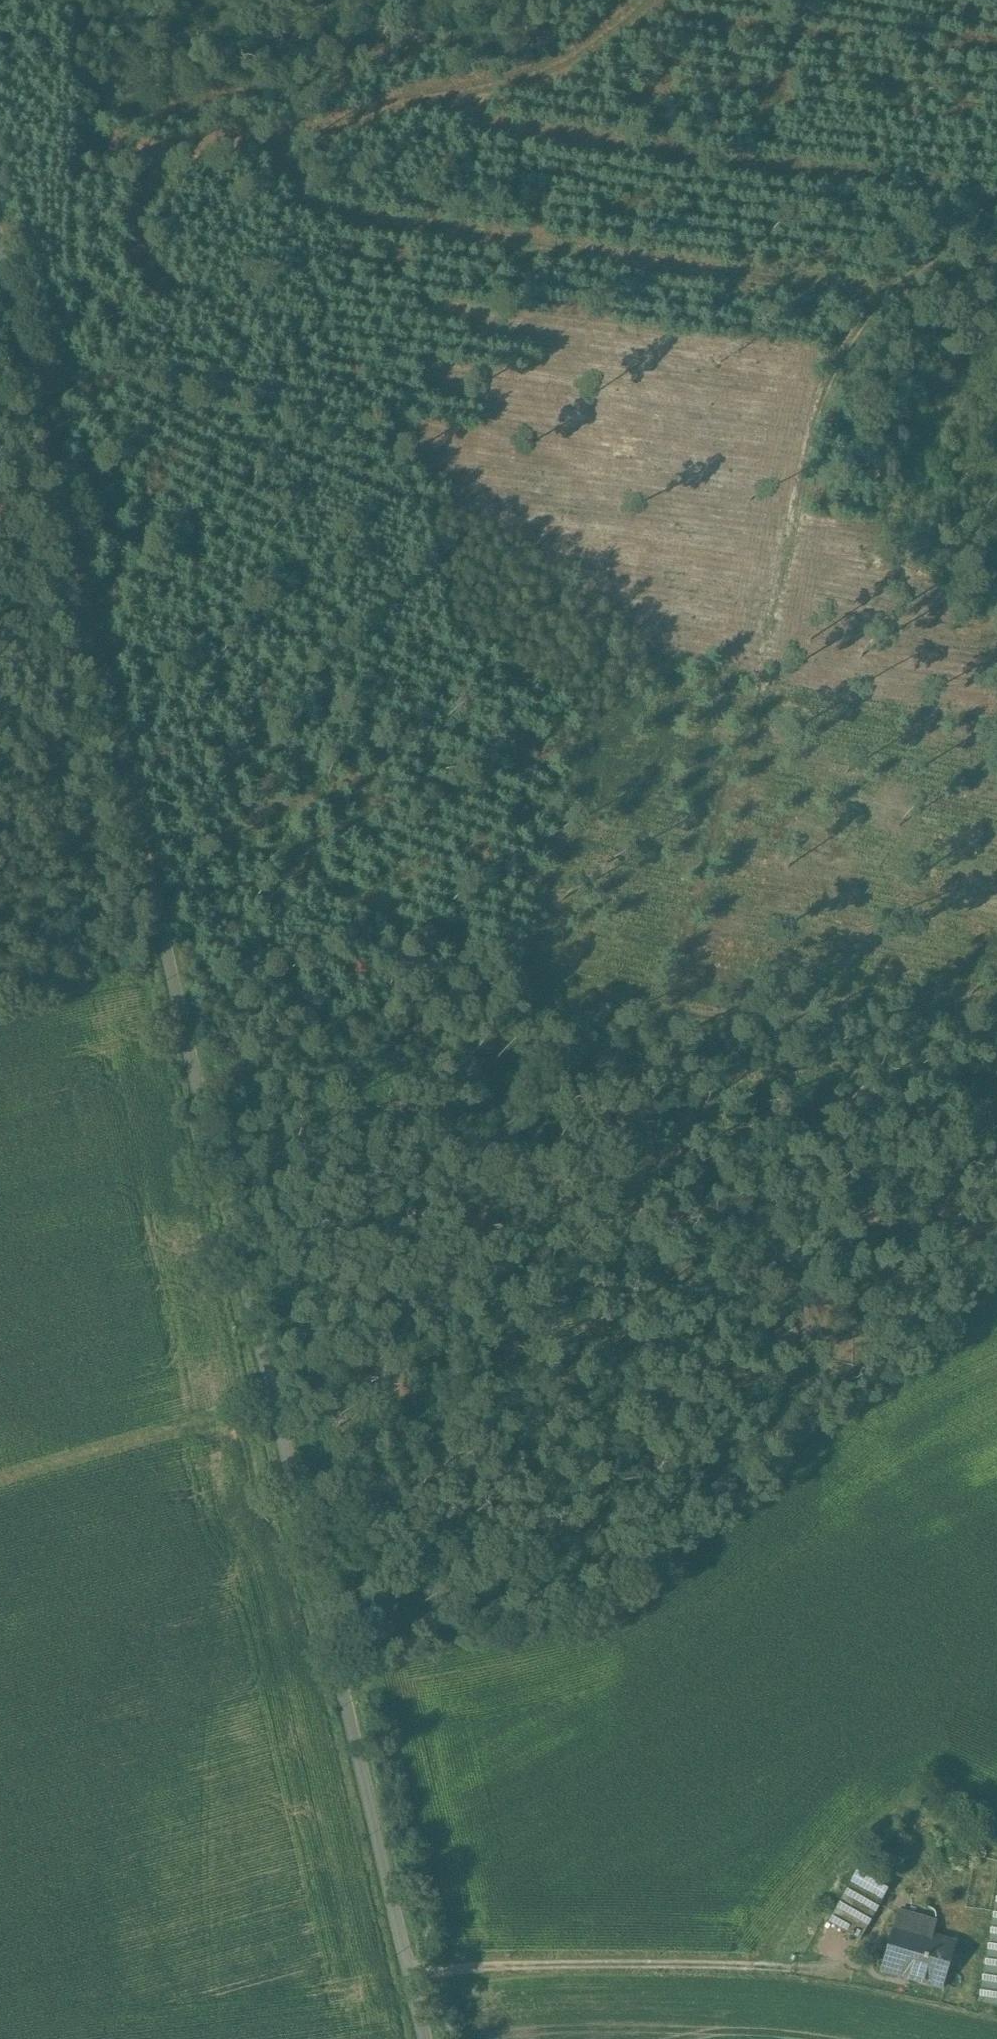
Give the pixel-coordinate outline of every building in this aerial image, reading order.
[(855,1873),(828,1922),(860,1941),(888,1891),(855,1873)] [(979,2001),(996,2004),(996,1898),(979,2001)] [(898,1911),(882,1970),(942,1987),(955,1942),(932,1936),(936,1922),(898,1911)]
